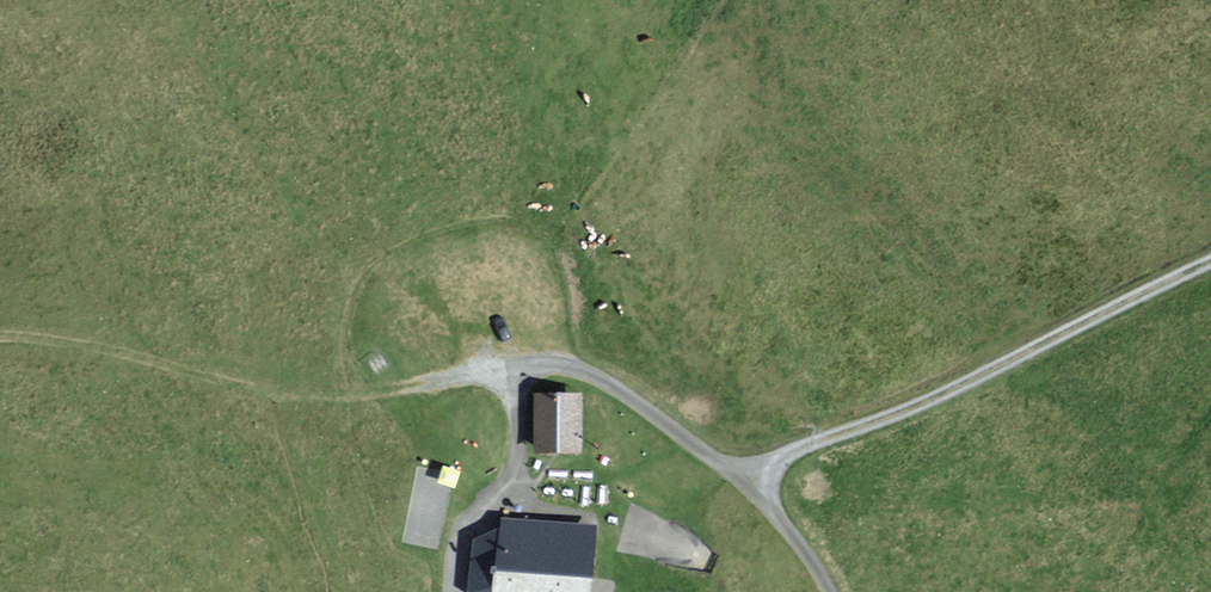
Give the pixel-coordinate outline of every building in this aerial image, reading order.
[(580,395),(537,393),(535,451),(578,452),(580,395)] [(504,520),(502,541),(475,538),(470,589),(494,591),(586,591),(592,529),(504,520)]
